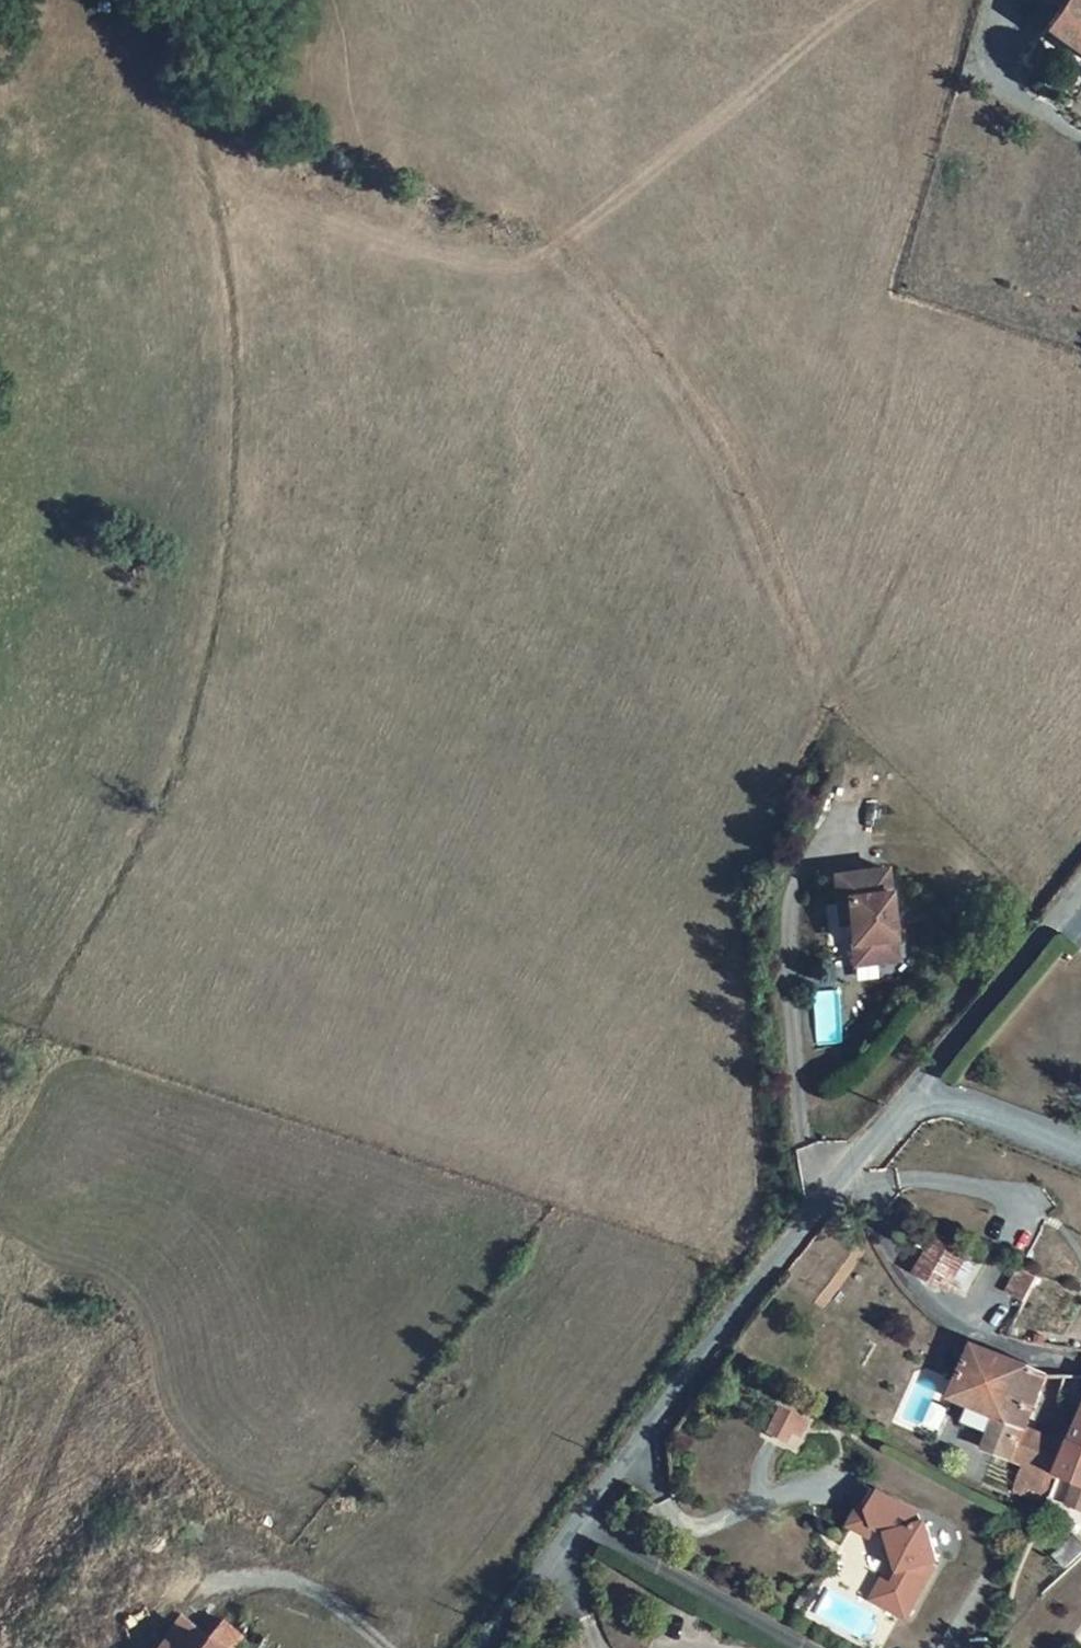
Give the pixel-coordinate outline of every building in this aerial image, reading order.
[(1049,12),(1080,35),(1080,0),(1057,0),(1049,12)] [(903,865),(850,870),(855,918),(864,917),(866,939),(887,937),(889,954),(912,952),(909,927),(908,912),(903,865)] [(915,911),(908,912),(909,927),(917,926),(915,911)] [(868,957),(889,954),(887,937),(866,939),(868,957)] [(939,1284),(968,1299),(985,1266),(956,1251),(939,1284)] [(1044,1308),(1055,1279),(1037,1273),(1026,1300),(1044,1308)] [(1015,1363),(999,1356),(979,1411),(1003,1421),(1028,1430),(1019,1455),(1016,1466),(1038,1475),(1053,1436),(1061,1415),(1069,1416),(1080,1386),(1080,1383),(1048,1375),(1015,1363)] [(991,1367),(981,1363),(977,1372),(988,1376),(991,1367)] [(772,1404),(759,1433),(793,1449),(806,1419),(772,1404)] [(1003,1421),(994,1443),(1019,1455),(1028,1430),(1003,1421)] [(1080,1494),(1080,1447),(1053,1436),(1038,1475),(1080,1494)] [(902,1514),(906,1528),(921,1536),(924,1544),(930,1564),(933,1572),(925,1587),(915,1606),(938,1619),(965,1569),(963,1564),(968,1562),(958,1526),(952,1527),(949,1515),(913,1495),(902,1514)] [(906,1528),(902,1514),(893,1509),(883,1527),(901,1537),(906,1528)] [(924,1544),(918,1545),(925,1566),(930,1564),(924,1544)] [(906,1601),(915,1606),(925,1587),(916,1582),(906,1601)] [(190,1620),(170,1647),(229,1647),(190,1620)]
